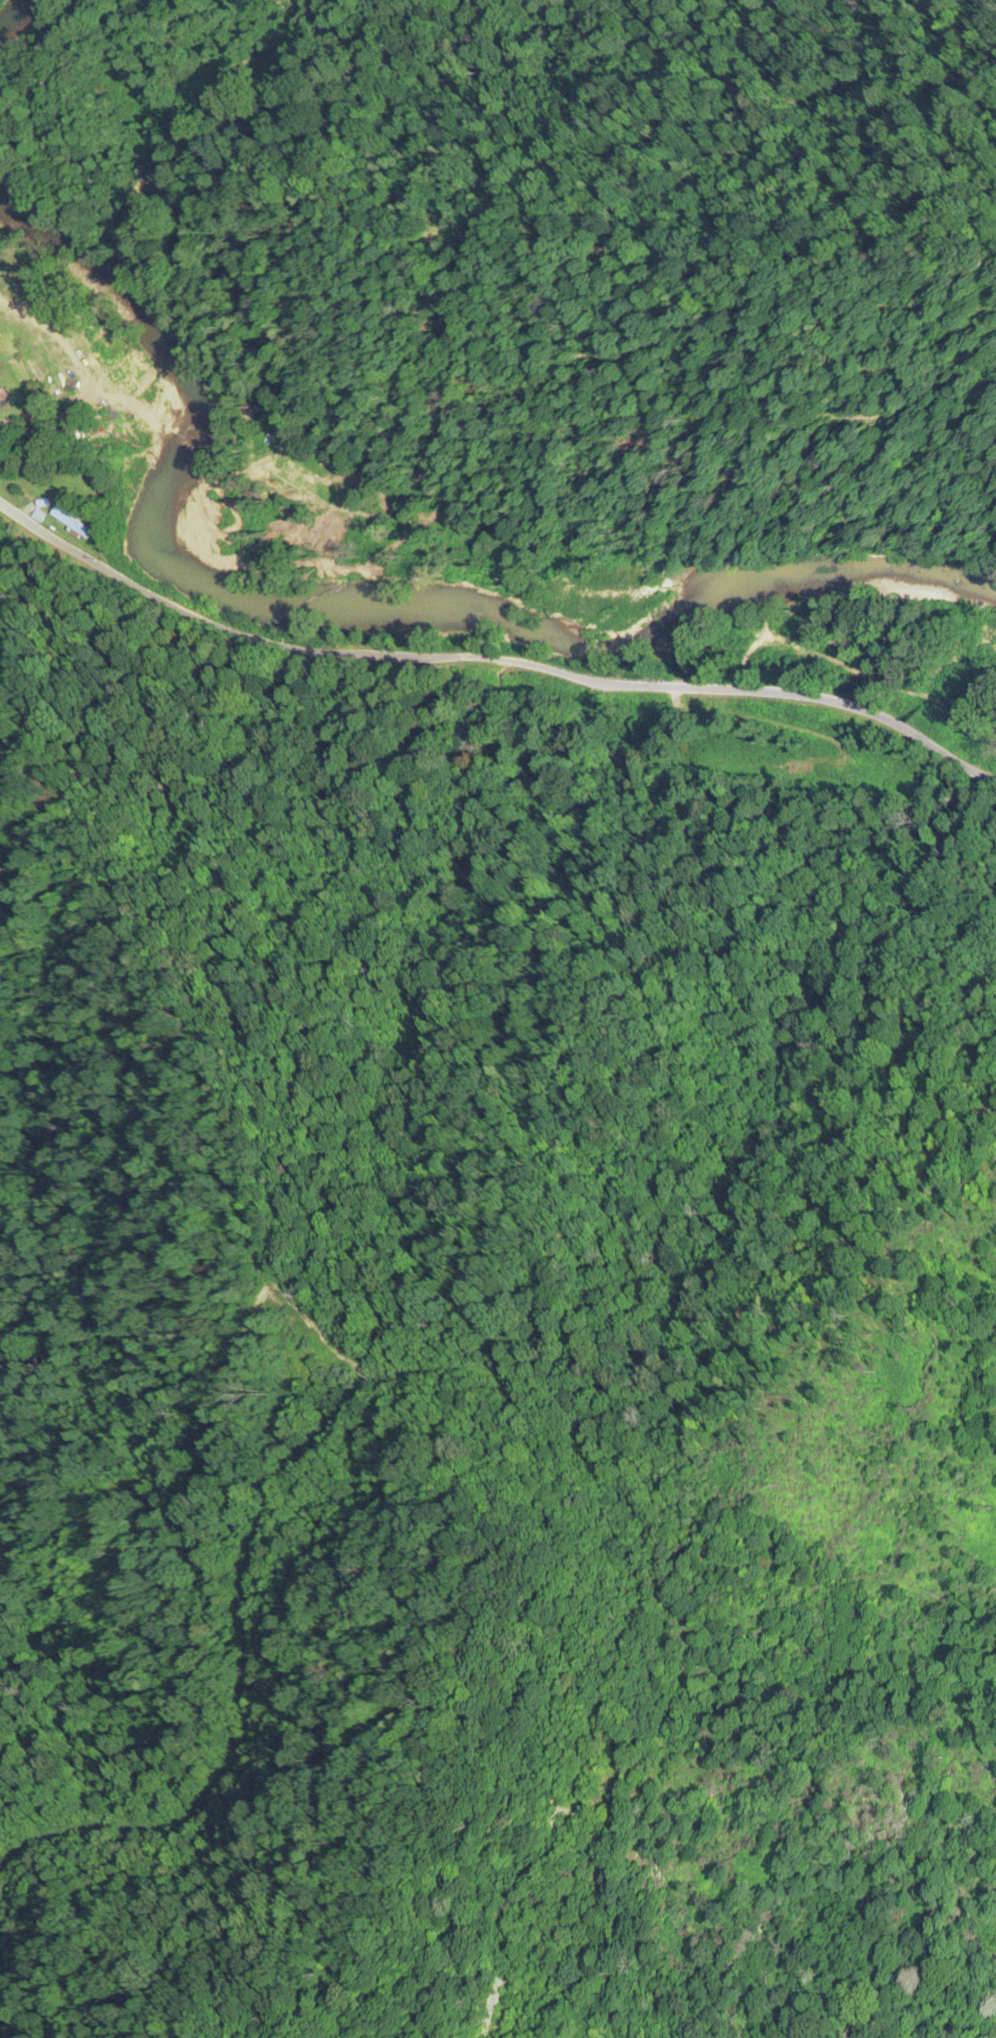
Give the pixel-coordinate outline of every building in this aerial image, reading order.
[(52,516),(85,543),(93,532),(60,506),(52,516)]
